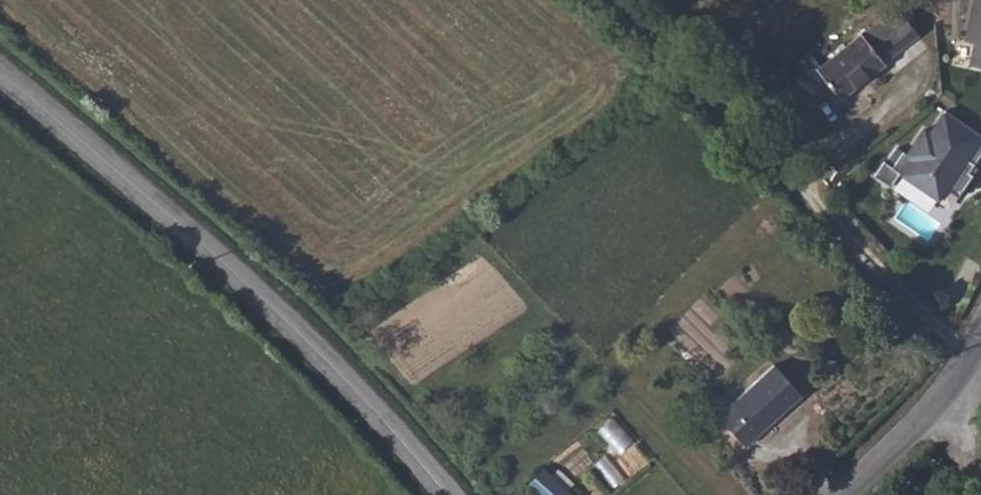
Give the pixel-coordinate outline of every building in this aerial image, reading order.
[(964,40),(973,41),(970,62),(980,65),(980,0),(973,0),(964,40)] [(900,7),(819,66),(840,97),(891,63),(889,61),(920,38),(900,7)] [(980,137),(980,135),(946,108),(932,127),(924,123),(895,165),(885,162),(877,175),(892,185),(901,174),(941,200),(980,137)] [(802,395),(774,365),(718,417),(746,446),(802,395)] [(613,416),(599,429),(620,451),(633,438),(613,416)] [(542,468),(525,487),(534,494),(571,494),(542,468)]
